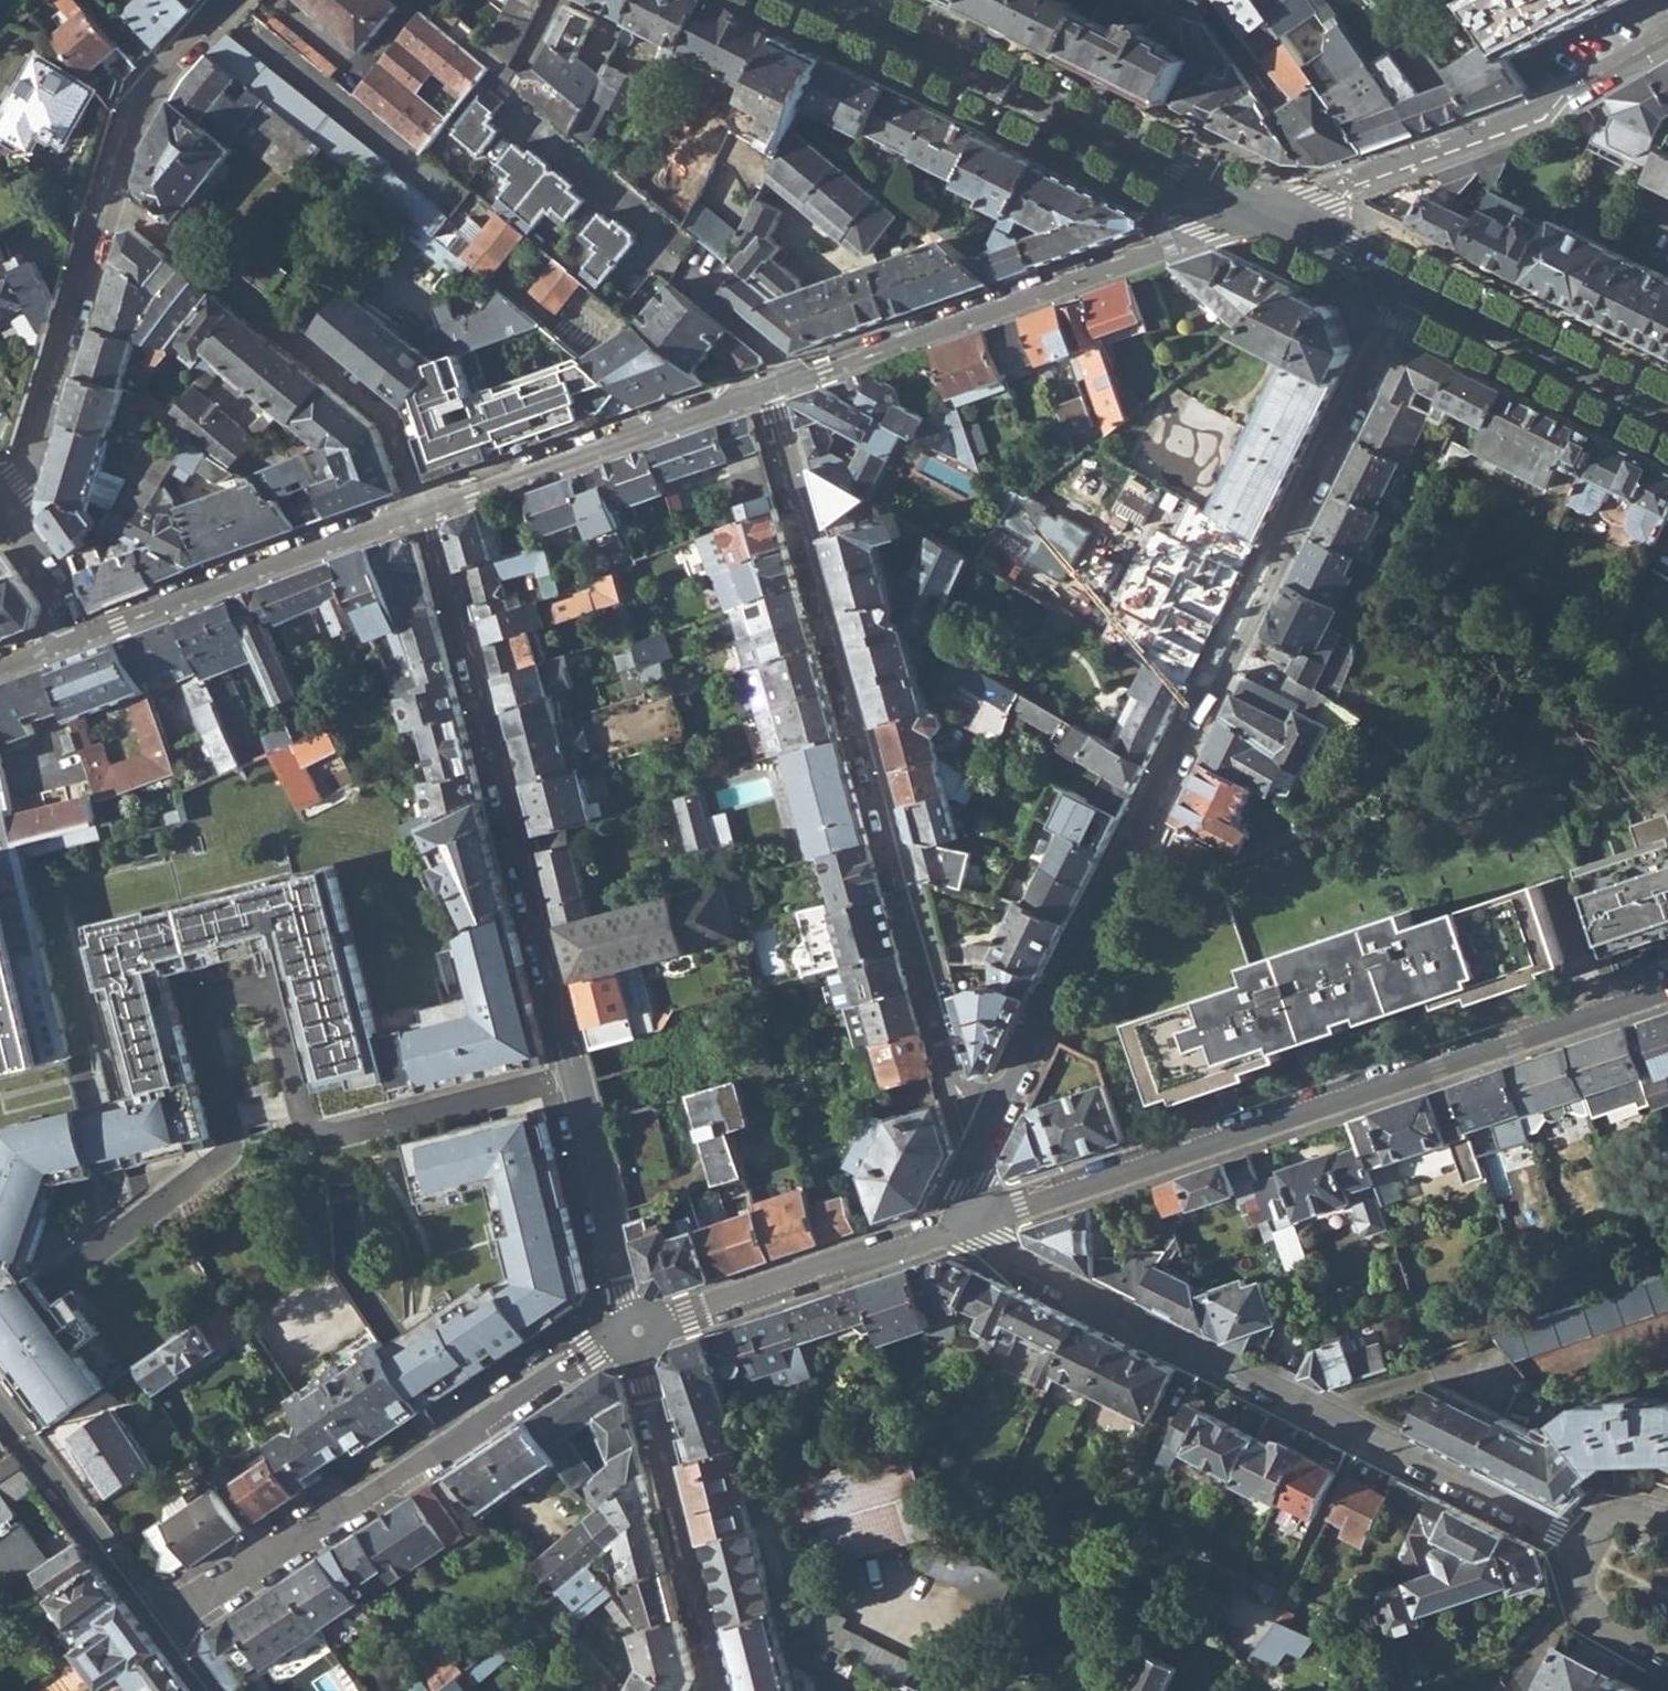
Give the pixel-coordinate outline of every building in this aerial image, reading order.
[(51,36),(71,18),(61,6),(68,0),(31,0),(25,7),(51,36)] [(154,46),(191,8),(183,0),(136,0),(122,14),(154,46)] [(191,8),(199,0),(183,0),(191,8)] [(361,51),(397,6),(389,0),(299,0),(361,51)] [(572,135),(585,108),(536,67),(517,74),(515,71),(514,70),(513,69),(511,68),(510,68),(508,68),(508,67),(541,0),(509,0),(488,42),(479,60),(490,69),(572,135)] [(627,20),(638,0),(587,0),(627,20)] [(672,68),(682,49),(705,0),(638,0),(627,20),(619,40),(629,44),(633,36),(632,34),(635,26),(668,42),(659,61),(672,68)] [(749,98),(759,77),(767,62),(779,35),(708,0),(705,0),(682,49),(694,56),(694,58),(740,82),(739,93),(749,98)] [(1066,52),(1085,15),(1066,0),(969,0),(967,3),(1066,52)] [(1166,102),(1188,60),(1180,56),(1182,54),(1170,48),(1176,32),(1172,27),(1173,26),(1158,18),(1151,33),(1151,31),(1150,29),(1149,28),(1149,27),(1147,26),(1147,23),(1144,22),(1142,23),(1140,22),(1138,22),(1137,22),(1136,22),(1135,23),(1134,23),(1128,36),(1118,31),(1120,26),(1121,25),(1121,24),(1122,23),(1122,22),(1123,21),(1123,20),(1124,19),(1124,18),(1125,17),(1126,16),(1127,15),(1128,14),(1129,13),(1129,11),(1134,6),(1126,0),(1108,0),(1105,5),(1097,21),(1085,15),(1066,52),(1166,102)] [(1134,6),(1158,18),(1173,26),(1189,14),(1172,0),(1126,0),(1134,6)] [(1201,16),(1207,11),(1202,4),(1204,0),(1172,0),(1189,14),(1197,9),(1201,16)] [(1250,41),(1299,97),(1288,105),(1275,86),(1268,89),(1256,75),(1247,81),(1255,92),(1264,102),(1305,160),(1305,162),(1331,163),(1366,151),(1259,0),(1220,0),(1250,41)] [(1366,151),(1421,131),(1347,31),(1349,30),(1328,0),(1259,0),(1366,151)] [(1471,5),(1496,42),(1509,60),(1626,0),(1481,0),(1471,5)] [(249,11),(336,82),(341,75),(270,17),(272,14),(258,2),(249,11)] [(567,6),(536,67),(585,108),(591,96),(600,77),(576,57),(594,19),(574,9),(567,6)] [(436,24),(448,35),(460,19),(444,7),(436,24)] [(1268,152),(1287,161),(1305,162),(1305,160),(1264,102),(1243,116),(1231,110),(1255,92),(1247,81),(1225,50),(1201,16),(1197,9),(1189,14),(1173,26),(1172,27),(1176,32),(1188,50),(1182,54),(1180,56),(1188,60),(1166,102),(1176,106),(1244,140),(1268,152)] [(422,12),(354,96),(423,151),(445,125),(450,118),(416,91),(433,70),(467,98),(480,82),(490,69),(479,60),(461,45),(448,35),(436,24),(422,12)] [(1360,22),(1349,30),(1347,31),(1421,131),(1474,112),(1445,75),(1414,30),(1400,42),(1407,52),(1405,54),(1425,81),(1417,86),(1386,44),(1380,49),(1360,22)] [(473,30),(461,45),(479,60),(488,42),(473,30)] [(407,215),(434,236),(447,217),(386,167),(389,163),(228,33),(207,53),(264,101),(326,149),(335,158),(407,215)] [(746,194),(759,201),(760,198),(773,173),(795,130),(800,120),(806,106),(829,59),(808,49),(789,40),(779,35),(767,62),(759,77),(749,98),(717,162),(731,168),(746,194)] [(1445,75),(1474,112),(1531,92),(1509,60),(1496,42),(1445,75)] [(170,101),(228,146),(236,136),(264,101),(207,53),(182,81),(170,101)] [(85,75),(110,110),(119,81),(120,79),(102,59),(85,75)] [(806,106),(865,134),(866,133),(888,88),(829,59),(806,106)] [(36,154),(48,134),(64,142),(92,91),(36,60),(0,128),(0,134),(36,154)] [(1654,70),(1667,95),(1667,63),(1654,70)] [(600,77),(591,96),(639,122),(654,89),(606,65),(600,77)] [(1654,70),(1593,105),(1603,122),(1595,140),(1649,166),(1667,119),(1667,95),(1654,70)] [(450,118),(445,125),(480,154),(499,130),(490,123),(495,117),(492,115),(504,101),(480,82),(467,98),(450,118)] [(866,133),(911,155),(933,110),(888,88),(866,133)] [(234,150),(228,146),(170,101),(147,144),(136,183),(142,193),(176,221),(234,150)] [(264,101),(236,136),(280,171),(308,169),(314,161),(316,161),(326,149),(264,101)] [(910,158),(961,184),(985,136),(933,110),(911,155),(910,158)] [(795,130),(773,173),(781,179),(871,250),(876,243),(891,226),(904,236),(922,218),(907,206),(899,216),(795,130)] [(946,238),(970,257),(984,253),(983,248),(987,245),(961,223),(968,195),(966,193),(969,188),(988,198),(985,204),(1012,217),(1039,162),(985,136),(961,184),(937,231),(946,238)] [(510,223),(551,172),(550,165),(533,150),(530,155),(516,144),(497,168),(514,182),(493,209),(496,212),(510,223)] [(620,174),(684,226),(689,217),(695,205),(666,181),(670,175),(634,147),(620,174)] [(335,158),(326,149),(316,161),(326,169),(335,158)] [(1665,149),(1648,180),(1667,190),(1667,151),(1665,149)] [(1453,178),(1443,177),(1456,193),(1481,169),(1472,157),(1449,166),(1453,178)] [(1030,237),(1039,265),(1147,227),(1147,215),(1039,162),(1012,217),(1009,225),(1021,229),(1026,217),(1051,229),(1033,236),(1030,237)] [(1438,170),(1443,177),(1453,178),(1449,166),(1438,170)] [(510,223),(525,235),(528,237),(549,211),(565,224),(585,200),(572,190),(575,185),(559,172),(551,172),(510,223)] [(773,173),(760,198),(769,203),(781,179),(773,173)] [(1421,175),(1411,179),(1424,190),(1432,193),(1437,184),(1421,175)] [(1367,198),(1409,218),(1424,190),(1411,179),(1366,195),(1367,198)] [(1461,244),(1523,276),(1550,223),(1527,212),(1530,204),(1491,185),(1476,214),(1461,244)] [(1409,218),(1461,244),(1476,214),(1432,193),(1424,190),(1409,218)] [(742,234),(738,240),(748,249),(742,255),(734,249),(727,261),(739,271),(828,339),(901,314),(883,261),(805,289),(800,279),(779,261),(774,257),(782,247),(771,236),(784,210),(769,203),(760,198),(759,201),(742,234)] [(738,240),(742,234),(697,200),(695,205),(689,217),(684,226),(700,240),(702,242),(709,247),(727,261),(734,249),(738,242),(738,240)] [(44,209),(31,216),(41,227),(52,219),(44,209)] [(460,258),(488,281),(525,235),(510,223),(496,212),(460,258)] [(583,238),(600,252),(580,279),(585,283),(596,292),(636,243),(635,234),(619,220),(615,225),(602,214),(583,238)] [(1523,276),(1584,306),(1614,248),(1553,217),(1550,223),(1523,276)] [(924,231),(937,242),(946,238),(937,231),(922,218),(904,236),(908,242),(924,231)] [(147,344),(168,352),(169,350),(175,343),(212,293),(133,229),(121,233),(92,328),(135,341),(147,344)] [(1030,237),(1005,246),(984,253),(970,257),(996,280),(1039,265),(1030,237)] [(970,257),(946,238),(937,242),(883,261),(901,314),(996,280),(970,257)] [(983,248),(984,253),(1005,246),(1001,241),(987,245),(983,248)] [(0,247),(0,282),(15,275),(45,331),(54,299),(34,263),(25,266),(18,254),(12,258),(14,261),(8,264),(0,247)] [(788,251),(782,247),(774,257),(779,261),(788,251)] [(1170,264),(1240,327),(1294,285),(1217,247),(1170,264)] [(1667,348),(1667,275),(1614,248),(1584,306),(1667,348)] [(236,270),(269,295),(285,276),(252,250),(236,270)] [(580,279),(556,259),(529,293),(559,316),(585,283),(580,279)] [(828,339),(739,271),(722,290),(749,314),(794,351),(828,339)] [(1148,273),(1129,280),(1143,319),(1148,333),(1166,326),(1148,273)] [(12,311),(28,341),(42,341),(45,331),(15,275),(0,282),(0,317),(12,311)] [(1129,280),(1084,296),(1101,340),(1110,365),(1117,363),(1105,333),(1143,319),(1129,280)] [(637,324),(695,371),(712,349),(728,329),(673,286),(670,283),(637,324)] [(361,308),(369,297),(353,284),(314,331),(407,406),(435,374),(431,364),(439,362),(417,345),(412,350),(361,308)] [(1238,331),(1288,356),(1337,380),(1352,348),(1338,306),(1294,285),(1240,327),(1238,331)] [(451,301),(434,307),(452,357),(458,355),(538,325),(542,324),(499,289),(485,308),(457,317),(451,301)] [(212,293),(175,343),(183,349),(196,359),(197,360),(205,352),(206,351),(236,312),(212,293)] [(1084,296),(1061,305),(1077,350),(1101,340),(1084,296)] [(1061,305),(1025,317),(1039,360),(1040,364),(1077,350),(1061,305)] [(224,366),(262,396),(284,414),(293,420),(323,383),(236,312),(206,351),(213,356),(212,358),(201,373),(173,410),(163,424),(182,436),(188,441),(207,453),(231,467),(258,440),(202,392),(224,366)] [(1025,317),(988,331),(1003,374),(1039,360),(1025,317)] [(624,390),(642,404),(707,382),(695,371),(637,324),(584,357),(624,390)] [(78,377),(120,390),(135,341),(92,328),(78,377)] [(712,349),(739,371),(761,363),(762,355),(728,329),(712,349)] [(936,350),(953,397),(998,379),(1004,377),(1003,374),(988,331),(936,350)] [(175,343),(169,350),(178,356),(183,349),(175,343)] [(1410,343),(1386,393),(1411,405),(1420,389),(1437,397),(1433,405),(1438,408),(1458,367),(1410,343)] [(168,352),(147,344),(146,351),(151,352),(124,391),(135,394),(148,377),(168,352)] [(201,373),(212,358),(205,352),(197,360),(196,359),(192,366),(201,373)] [(1067,358),(1075,380),(1085,377),(1078,354),(1067,358)] [(473,395),(458,355),(452,357),(439,362),(431,364),(435,374),(407,406),(433,479),(465,468),(468,466),(478,463),(611,416),(608,409),(612,405),(624,390),(584,357),(581,355),(488,390),(473,395)] [(1211,512),(1222,518),(1259,538),(1337,380),(1288,356),(1211,512)] [(1505,390),(1458,367),(1438,408),(1434,417),(1446,422),(1453,409),(1487,426),(1505,390)] [(918,418),(899,407),(892,388),(867,374),(852,380),(825,390),(903,432),(914,438),(954,459),(957,461),(973,455),(965,431),(964,428),(957,409),(953,397),(943,400),(943,409),(918,418)] [(122,401),(129,402),(135,394),(124,391),(120,390),(78,377),(65,420),(113,434),(122,401)] [(163,424),(173,410),(147,394),(155,382),(148,377),(135,394),(129,402),(163,424)] [(1003,392),(998,379),(953,397),(957,409),(1003,392)] [(335,475),(320,482),(333,515),(402,490),(377,426),(323,383),(293,420),(322,444),(332,441),(340,458),(335,461),(332,467),(335,475)] [(1059,418),(1065,437),(1092,426),(1077,388),(1068,392),(1077,413),(1059,418)] [(642,404),(624,390),(612,405),(616,414),(642,404)] [(825,390),(792,402),(809,462),(829,454),(833,439),(829,427),(834,425),(866,442),(852,469),(843,488),(866,501),(903,432),(825,390)] [(1581,428),(1505,390),(1487,426),(1513,441),(1503,462),(1502,465),(1505,471),(1520,480),(1528,478),(1529,475),(1540,454),(1562,465),(1581,428)] [(1386,393),(1362,441),(1399,459),(1406,463),(1429,415),(1411,405),(1386,393)] [(261,436),(284,414),(262,396),(258,400),(268,410),(252,426),(261,436)] [(729,460),(746,519),(776,509),(749,415),(721,424),(731,459),(729,460)] [(103,469),(108,452),(113,434),(65,420),(42,499),(45,517),(70,501),(91,511),(99,520),(104,523),(120,531),(129,537),(147,509),(164,482),(170,471),(181,453),(170,449),(165,448),(123,516),(111,509),(112,506),(94,500),(103,469)] [(12,446),(13,440),(0,423),(0,448),(12,446)] [(672,478),(729,460),(731,459),(721,424),(652,447),(664,481),(672,478)] [(1476,448),(1503,462),(1513,441),(1487,426),(1486,427),(1476,448)] [(1581,428),(1562,465),(1585,474),(1571,502),(1588,511),(1592,512),(1594,513),(1597,512),(1599,511),(1601,509),(1604,510),(1605,512),(1606,514),(1607,517),(1608,518),(1610,519),(1615,523),(1618,525),(1621,525),(1624,524),(1628,523),(1630,524),(1632,526),(1633,528),(1635,533),(1639,536),(1646,540),(1657,545),(1667,524),(1667,471),(1581,428)] [(144,442),(113,434),(108,452),(134,461),(144,442)] [(182,436),(178,443),(184,448),(188,441),(182,436)] [(181,453),(170,471),(186,481),(192,472),(194,472),(197,467),(220,481),(236,471),(231,467),(207,453),(188,441),(184,448),(181,453)] [(1362,441),(1337,491),(1376,509),(1399,459),(1362,441)] [(1433,466),(1438,470),(1472,453),(1474,451),(1454,442),(1446,457),(1440,454),(1433,466)] [(178,443),(171,444),(170,449),(181,453),(184,448),(178,443)] [(636,500),(666,489),(664,481),(652,447),(622,459),(636,500)] [(256,476),(302,526),(333,515),(320,482),(306,454),(249,474),(256,476)] [(809,462),(812,470),(843,488),(852,469),(829,454),(809,462)] [(1551,486),(1562,465),(1540,454),(1529,475),(1551,486)] [(634,501),(636,500),(622,459),(599,467),(606,485),(615,507),(634,501)] [(126,478),(103,469),(94,500),(112,506),(126,478)] [(866,501),(843,488),(812,470),(828,531),(866,501)] [(247,484),(182,508),(190,519),(196,527),(194,529),(207,560),(302,526),(256,476),(249,474),(245,474),(247,484)] [(541,534),(584,518),(577,495),(570,477),(527,491),(536,518),(541,534)] [(683,508),(672,478),(664,481),(666,489),(673,511),(683,508)] [(1081,519),(1089,503),(1045,480),(1035,498),(1018,489),(980,561),(1028,587),(1068,512),(1081,519)] [(164,482),(147,509),(160,517),(163,513),(167,513),(174,497),(164,482)] [(590,535),(622,524),(615,507),(606,485),(577,495),(584,518),(590,535)] [(516,526),(536,518),(527,491),(507,499),(516,526)] [(1337,491),(1315,535),(1355,555),(1359,557),(1380,511),(1376,509),(1337,491)] [(879,508),(895,517),(900,520),(903,521),(908,509),(884,497),(879,508)] [(129,537),(120,531),(110,553),(111,554),(116,552),(118,557),(103,563),(101,558),(104,557),(98,545),(78,551),(89,541),(86,536),(95,527),(99,530),(104,523),(99,520),(91,511),(70,501),(45,517),(73,554),(91,604),(189,567),(129,537)] [(653,555),(634,501),(615,507),(622,524),(636,560),(653,555)] [(492,504),(482,507),(495,556),(512,552),(510,543),(504,545),(492,504)] [(458,568),(471,565),(495,556),(482,507),(455,517),(447,529),(458,568)] [(196,527),(190,519),(183,527),(176,523),(177,521),(174,515),(167,513),(163,513),(160,517),(147,509),(129,537),(189,567),(207,560),(194,529),(196,527)] [(725,528),(737,563),(787,547),(776,509),(746,519),(725,528)] [(829,535),(880,724),(930,711),(909,631),(928,640),(972,562),(930,537),(915,577),(889,573),(881,548),(885,540),(904,534),(900,520),(895,517),(829,535)] [(1657,545),(1667,550),(1667,524),(1657,545)] [(1315,535),(1290,584),(1338,607),(1353,577),(1346,573),(1355,555),(1315,535)] [(387,584),(402,626),(435,614),(418,543),(404,536),(371,548),(387,584)] [(1142,595),(1159,564),(1112,539),(1095,570),(1142,595)] [(475,623),(482,621),(509,611),(505,597),(500,578),(537,568),(545,598),(560,593),(548,545),(546,545),(533,548),(527,550),(512,552),(495,556),(471,565),(479,600),(467,604),(472,623),(474,621),(475,623)] [(722,584),(730,607),(798,586),(787,547),(737,563),(717,570),(722,584)] [(372,638),(402,626),(387,584),(371,548),(339,560),(366,624),(372,638)] [(34,626),(41,603),(2,553),(0,554),(0,639),(34,626)] [(281,619),(293,643),(312,636),(304,613),(328,603),(342,634),(366,624),(339,560),(267,585),(281,619)] [(487,642),(487,644),(520,633),(532,629),(546,624),(557,621),(601,606),(622,599),(619,591),(614,574),(605,577),(595,581),(598,591),(540,612),(536,602),(521,607),(509,611),(482,621),(487,642)] [(1303,678),(1338,607),(1290,584),(1257,650),(1303,678)] [(258,657),(280,705),(301,696),(282,649),(279,649),(272,633),(278,631),(274,622),(281,619),(267,585),(233,598),(258,657)] [(635,586),(619,591),(622,599),(624,604),(639,598),(635,586)] [(755,611),(761,630),(806,616),(798,586),(730,607),(734,618),(755,611)] [(516,594),(505,597),(509,611),(521,607),(516,594)] [(245,764),(268,754),(260,736),(252,738),(245,706),(229,669),(258,657),(233,598),(179,618),(202,672),(245,764)] [(611,637),(622,634),(631,630),(624,604),(622,599),(601,606),(611,637)] [(414,657),(426,686),(451,675),(435,614),(402,626),(414,657)] [(752,666),(813,645),(806,616),(761,630),(743,637),(752,666)] [(118,642),(144,685),(170,675),(167,669),(177,665),(183,680),(202,672),(179,618),(118,642)] [(487,644),(495,677),(542,661),(532,629),(520,633),(487,644)] [(632,665),(640,663),(642,662),(634,639),(631,630),(622,634),(632,665)] [(661,630),(634,639),(642,662),(667,655),(669,654),(661,630)] [(144,685),(118,642),(53,666),(66,704),(75,732),(81,750),(99,803),(177,776),(170,756),(168,753),(155,716),(144,685)] [(763,711),(777,707),(826,689),(813,645),(752,666),(744,669),(759,713),(763,711)] [(547,695),(553,693),(574,686),(563,654),(542,661),(495,677),(504,710),(547,695)] [(674,654),(667,657),(669,663),(676,661),(674,654)] [(426,686),(414,657),(386,670),(398,698),(426,686)] [(1149,661),(1133,693),(1145,699),(1120,749),(1146,764),(1187,682),(1149,661)] [(647,686),(640,663),(632,665),(622,669),(630,692),(647,686)] [(1006,729),(1013,708),(1020,692),(970,664),(967,671),(972,674),(969,683),(997,699),(988,720),(945,702),(940,714),(1001,740),(1006,729)] [(0,687),(0,725),(5,723),(7,730),(11,741),(33,733),(29,723),(68,710),(66,704),(53,666),(26,677),(0,687)] [(207,736),(223,774),(239,767),(245,764),(202,672),(183,680),(193,703),(207,736)] [(1245,673),(1234,694),(1291,724),(1298,710),(1301,705),(1245,673)] [(424,760),(426,767),(431,766),(434,781),(423,784),(422,785),(429,814),(400,826),(405,837),(423,828),(482,799),(451,675),(426,686),(398,698),(407,729),(420,727),(429,759),(424,760)] [(313,689),(301,696),(280,705),(296,742),(329,728),(313,689)] [(839,735),(826,689),(777,707),(791,750),(839,735)] [(1104,780),(1095,798),(1122,812),(1146,764),(1120,749),(1107,742),(1020,692),(1013,708),(1057,732),(1054,738),(1064,743),(1062,747),(1080,756),(1081,753),(1111,770),(1106,781),(1104,780)] [(1133,693),(1107,742),(1120,749),(1145,699),(1133,693)] [(1234,694),(1224,716),(1300,766),(1307,771),(1339,729),(1348,736),(1366,717),(1336,698),(1321,722),(1298,710),(1291,724),(1234,694)] [(504,710),(511,735),(556,721),(547,695),(504,710)] [(777,755),(783,753),(791,750),(777,707),(763,711),(777,755)] [(943,725),(940,714),(930,711),(880,724),(893,771),(938,757),(933,736),(938,734),(943,725)] [(169,712),(155,716),(168,753),(182,746),(169,712)] [(523,755),(526,763),(517,765),(522,784),(580,767),(584,766),(580,750),(584,749),(579,731),(575,733),(571,716),(556,721),(511,735),(516,757),(523,755)] [(1224,716),(1202,761),(1228,775),(1253,787),(1267,794),(1282,802),(1300,766),(1224,716)] [(289,787),(300,809),(321,799),(304,764),(339,748),(329,728),(296,742),(271,753),(289,787)] [(592,747),(588,729),(579,731),(584,749),(592,747)] [(1020,735),(1006,729),(1001,740),(1016,747),(1020,737),(1020,735)] [(64,736),(69,754),(81,750),(75,732),(64,736)] [(811,857),(820,855),(869,841),(839,735),(791,750),(783,753),(790,775),(787,777),(811,857)] [(168,753),(170,756),(183,750),(182,746),(168,753)] [(523,755),(516,757),(517,764),(517,765),(526,763),(523,755)] [(950,797),(938,757),(893,771),(903,807),(950,797)] [(692,762),(697,779),(707,776),(701,758),(692,762)] [(11,808),(0,761),(0,811),(11,808)] [(1253,787),(1228,775),(1202,761),(1172,821),(1246,858),(1309,837),(1298,810),(1285,804),(1283,808),(1291,830),(1244,844),(1249,831),(1236,823),(1253,787)] [(426,767),(423,784),(434,781),(431,766),(426,767)] [(522,784),(534,833),(566,826),(593,819),(580,767),(522,784)] [(1045,772),(1031,799),(1042,804),(1054,776),(1045,772)] [(1099,846),(1104,848),(1122,812),(1095,798),(1054,776),(1042,804),(1037,814),(1066,829),(1099,846)] [(700,791),(676,797),(685,832),(710,826),(700,791)] [(18,839),(98,819),(91,797),(13,817),(18,839)] [(961,838),(950,797),(903,807),(914,846),(931,845),(961,838)] [(1012,828),(1026,834),(1037,814),(1042,804),(1031,799),(1026,797),(1012,828)] [(452,888),(472,931),(510,910),(482,799),(423,828),(440,867),(435,869),(446,891),(452,888)] [(20,847),(18,839),(13,817),(11,808),(0,811),(0,851),(20,847)] [(1583,878),(1610,956),(1667,937),(1667,816),(1667,812),(1630,825),(1640,852),(1616,860),(1614,855),(1596,862),(1600,872),(1583,878)] [(534,833),(557,925),(595,914),(577,842),(572,843),(566,826),(534,833)] [(710,826),(685,832),(689,849),(714,843),(710,826)] [(1099,846),(1066,829),(1058,843),(1047,865),(1086,884),(1095,866),(1090,863),(1099,846)] [(1043,835),(1032,858),(1047,865),(1058,843),(1043,835)] [(820,855),(834,900),(837,909),(884,896),(869,841),(820,855)] [(938,846),(931,845),(914,846),(923,881),(947,886),(938,846)] [(1104,848),(1099,846),(1090,863),(1095,866),(1104,848)] [(67,1057),(20,847),(0,851),(0,1072),(67,1057)] [(510,910),(472,931),(460,938),(474,996),(421,1009),(424,1021),(377,1032),(335,863),(87,925),(129,1097),(0,1129),(0,1299),(35,1274),(39,1272),(32,1262),(48,1215),(40,1212),(49,1186),(61,1183),(78,1179),(76,1171),(94,1166),(96,1174),(192,1150),(190,1142),(210,1137),(169,975),(279,947),(313,1082),(351,1073),(355,1089),(389,1080),(394,1101),(533,1066),(530,1056),(545,1052),(510,910)] [(1086,884),(1047,865),(1026,904),(1062,919),(1071,901),(1076,903),(1086,884)] [(748,873),(723,880),(729,900),(745,894),(747,902),(755,899),(748,873)] [(636,964),(739,938),(736,926),(729,900),(723,880),(595,914),(557,925),(572,981),(636,964)] [(995,896),(996,894),(1000,886),(981,881),(980,884),(970,883),(968,891),(995,896)] [(1259,977),(1132,1020),(1158,1100),(1286,1057),(1279,1041),(1440,987),(1444,1002),(1564,961),(1569,960),(1557,921),(1543,881),(1507,892),(1448,911),(1417,922),(1416,920),(1412,906),(1251,960),(1259,977)] [(852,961),(899,949),(884,896),(837,909),(834,900),(794,910),(807,959),(795,963),(798,974),(838,964),(852,961)] [(1076,903),(1071,901),(1062,919),(1068,921),(1076,903)] [(992,957),(996,958),(1041,974),(1068,921),(1062,919),(1026,904),(1020,902),(1010,921),(1007,928),(997,947),(992,956),(992,957)] [(1000,925),(1007,928),(1010,921),(1003,918),(1000,925)] [(993,963),(992,957),(992,956),(997,947),(967,945),(968,964),(993,963)] [(852,961),(864,1002),(911,989),(899,949),(852,961)] [(996,987),(1010,986),(1030,997),(1041,974),(996,958),(996,985),(996,987)] [(838,964),(848,1007),(854,1006),(864,1002),(852,961),(838,964)] [(651,1031),(648,1018),(650,1018),(636,964),(572,981),(589,1047),(651,1031)] [(993,1070),(1030,997),(1010,986),(996,987),(996,985),(989,985),(988,980),(981,980),(982,987),(955,996),(976,1073),(993,1070)] [(864,1002),(877,1045),(921,1030),(911,989),(864,1002)] [(877,1045),(864,1002),(854,1006),(864,1048),(877,1045)] [(1626,1027),(1650,1096),(1654,1105),(1667,1102),(1667,1081),(1666,1074),(1667,1073),(1667,1013),(1626,1027)] [(1626,1027),(1568,1047),(1585,1095),(1619,1082),(1632,1078),(1641,1100),(1650,1096),(1626,1027)] [(933,1074),(921,1030),(877,1045),(889,1087),(933,1074)] [(1062,1043),(1029,1110),(1047,1105),(1046,1103),(1106,1084),(1098,1061),(1062,1043)] [(1568,1047),(1508,1067),(1523,1113),(1524,1115),(1529,1131),(1537,1129),(1549,1120),(1554,1124),(1568,1119),(1570,1112),(1583,1113),(1591,1111),(1590,1110),(1585,1095),(1568,1047)] [(1508,1067),(1455,1084),(1472,1137),(1482,1167),(1491,1163),(1480,1128),(1523,1113),(1508,1067)] [(1624,1098),(1619,1082),(1585,1095),(1590,1110),(1624,1098)] [(1046,1103),(1047,1105),(1066,1158),(1125,1139),(1106,1084),(1046,1103)] [(1352,1119),(1361,1147),(1368,1171),(1387,1165),(1451,1144),(1465,1186),(1486,1178),(1482,1167),(1472,1137),(1455,1084),(1352,1119)] [(692,1098),(718,1182),(746,1174),(733,1130),(751,1124),(739,1085),(692,1098)] [(864,1175),(879,1220),(927,1205),(954,1149),(941,1102),(895,1115),(864,1175)] [(1009,1178),(1066,1158),(1047,1105),(1029,1110),(1003,1163),(1009,1178)] [(607,1117),(624,1187),(672,1175),(653,1106),(607,1117)] [(396,1340),(384,1348),(424,1407),(426,1409),(438,1400),(579,1308),(588,1288),(543,1109),(403,1144),(418,1204),(488,1186),(511,1276),(483,1294),(477,1286),(396,1340)] [(212,1145),(210,1137),(190,1142),(192,1150),(212,1145)] [(1302,1228),(1362,1209),(1366,1223),(1360,1229),(1365,1241),(1373,1245),(1392,1239),(1381,1208),(1368,1171),(1361,1147),(1336,1155),(1334,1152),(1282,1168),(1284,1173),(1258,1181),(1258,1183),(1274,1228),(1298,1221),(1302,1228)] [(1168,1214),(1258,1183),(1258,1181),(1249,1154),(1158,1184),(1168,1214)] [(1368,1171),(1381,1208),(1400,1202),(1387,1165),(1368,1171)] [(76,1171),(78,1179),(96,1174),(94,1166),(76,1171)] [(1595,1169),(1602,1188),(1615,1184),(1609,1166),(1595,1169)] [(40,1212),(48,1215),(61,1183),(49,1186),(40,1212)] [(757,1204),(759,1209),(774,1257),(824,1240),(813,1206),(807,1188),(757,1204)] [(846,1195),(813,1206),(824,1240),(857,1229),(846,1195)] [(666,1294),(690,1285),(675,1237),(670,1222),(662,1197),(629,1206),(649,1285),(666,1294)] [(1029,1244),(1145,1302),(1162,1268),(1171,1251),(1137,1249),(1135,1254),(1106,1257),(1093,1220),(1099,1218),(1094,1205),(1026,1227),(1025,1230),(1029,1244)] [(759,1209),(729,1219),(744,1267),(774,1257),(759,1209)] [(670,1222),(675,1237),(701,1229),(701,1228),(696,1213),(670,1222)] [(729,1219),(701,1228),(701,1229),(716,1277),(744,1267),(729,1219)] [(690,1285),(716,1277),(701,1229),(675,1237),(690,1285)] [(937,1258),(866,1282),(881,1332),(885,1345),(933,1330),(928,1314),(961,1303),(965,1295),(977,1272),(954,1260),(937,1258)] [(1612,1278),(1616,1291),(1648,1281),(1643,1267),(1612,1278)] [(1145,1302),(1210,1333),(1199,1302),(1193,1283),(1162,1268),(1145,1302)] [(1019,1292),(977,1272),(965,1295),(984,1304),(978,1333),(999,1335),(1019,1292)] [(1586,1300),(1560,1310),(1534,1318),(1492,1332),(1512,1359),(1667,1306),(1667,1273),(1648,1281),(1616,1291),(1586,1300)] [(35,1274),(0,1299),(0,1340),(3,1345),(0,1347),(0,1354),(13,1372),(51,1425),(104,1386),(78,1349),(100,1333),(71,1294),(57,1305),(47,1291),(35,1274)] [(1216,1297),(1199,1302),(1210,1333),(1247,1352),(1258,1330),(1280,1323),(1264,1280),(1249,1284),(1247,1277),(1214,1288),(1216,1297)] [(866,1282),(794,1306),(804,1339),(811,1366),(821,1364),(815,1340),(868,1324),(870,1329),(870,1330),(871,1330),(872,1331),(873,1332),(874,1332),(875,1332),(881,1332),(866,1282)] [(1555,1295),(1560,1310),(1586,1300),(1581,1285),(1555,1295)] [(1081,1323),(1019,1292),(999,1335),(994,1344),(1002,1347),(1004,1343),(1010,1345),(1013,1339),(1041,1353),(1029,1378),(1035,1380),(1032,1387),(1035,1388),(1030,1401),(1040,1406),(1041,1401),(1081,1323)] [(137,1366),(156,1395),(186,1374),(184,1371),(245,1330),(240,1322),(229,1305),(137,1366)] [(794,1306),(709,1335),(726,1386),(794,1364),(788,1344),(804,1339),(794,1306)] [(961,1330),(973,1332),(974,1320),(961,1319),(961,1330)] [(1116,1341),(1081,1323),(1041,1401),(1079,1420),(1091,1392),(1116,1341)] [(1301,1378),(1328,1391),(1330,1388),(1403,1363),(1391,1325),(1314,1350),(1301,1378)] [(664,1367),(683,1445),(687,1460),(724,1450),(735,1448),(745,1444),(732,1401),(730,1397),(726,1386),(709,1335),(673,1346),(664,1367)] [(382,1434),(424,1407),(384,1348),(378,1338),(290,1397),(303,1418),(330,1459),(368,1434),(373,1441),(382,1434)] [(813,1375),(811,1366),(804,1339),(788,1344),(794,1364),(726,1386),(730,1397),(732,1401),(813,1375)] [(1176,1370),(1116,1341),(1091,1392),(1150,1421),(1176,1370)] [(605,1370),(568,1395),(526,1422),(559,1466),(566,1478),(576,1487),(602,1510),(645,1475),(620,1377),(605,1370)] [(1410,1431),(1481,1466),(1501,1425),(1505,1416),(1435,1382),(1410,1431)] [(1641,1402),(1639,1397),(1620,1397),(1620,1403),(1582,1403),(1559,1421),(1568,1434),(1596,1471),(1611,1459),(1667,1456),(1667,1401),(1641,1402)] [(1179,1450),(1236,1478),(1256,1438),(1267,1416),(1247,1406),(1237,1427),(1188,1404),(1157,1462),(1170,1469),(1179,1450)] [(73,1437),(112,1496),(155,1467),(116,1409),(73,1437)] [(1558,1442),(1505,1416),(1501,1425),(1481,1466),(1555,1502),(1568,1508),(1586,1491),(1580,1483),(1596,1471),(1568,1434),(1558,1442)] [(330,1459),(303,1418),(265,1444),(273,1458),(298,1494),(313,1485),(306,1475),(330,1459)] [(541,1477),(559,1466),(526,1422),(449,1474),(487,1514),(522,1489),(539,1477),(541,1477)] [(1276,1500),(1277,1498),(1300,1452),(1277,1441),(1274,1446),(1256,1438),(1236,1478),(1234,1483),(1254,1492),(1256,1489),(1276,1500)] [(914,1447),(841,1468),(804,1479),(823,1547),(828,1568),(941,1537),(939,1530),(930,1500),(926,1489),(914,1447)] [(774,1605),(747,1498),(750,1497),(735,1448),(724,1450),(687,1460),(727,1627),(776,1616),(777,1619),(797,1628),(800,1631),(828,1644),(855,1658),(865,1639),(865,1638),(843,1627),(846,1620),(816,1606),(813,1612),(811,1611),(789,1600),(774,1605)] [(21,1465),(11,1451),(0,1458),(0,1479),(21,1465)] [(1321,1462),(1300,1452),(1277,1498),(1313,1516),(1337,1464),(1324,1457),(1321,1462)] [(237,1483),(261,1518),(298,1494),(273,1458),(237,1483)] [(645,1475),(602,1510),(588,1521),(610,1550),(623,1540),(655,1513),(645,1475)] [(1380,1505),(1416,1524),(1431,1496),(1394,1477),(1386,1495),(1349,1477),(1329,1515),(1348,1523),(1343,1533),(1362,1541),(1380,1505)] [(10,1497),(0,1483),(0,1503),(10,1497)] [(189,1559),(192,1563),(245,1528),(216,1485),(194,1500),(167,1518),(164,1520),(163,1519),(146,1533),(162,1555),(159,1567),(173,1570),(189,1559)] [(384,1571),(392,1584),(463,1538),(430,1487),(360,1533),(384,1571)] [(168,1501),(167,1518),(194,1500),(186,1488),(168,1501)] [(1416,1524),(1416,1526),(1459,1548),(1465,1567),(1497,1552),(1505,1533),(1431,1496),(1416,1524)] [(55,1596),(98,1567),(80,1544),(56,1560),(27,1519),(20,1524),(16,1517),(21,1513),(10,1497),(0,1503),(0,1556),(8,1559),(6,1566),(15,1579),(36,1565),(41,1571),(39,1573),(55,1596)] [(655,1513),(623,1540),(632,1567),(623,1571),(621,1574),(629,1597),(634,1595),(649,1630),(679,1618),(667,1573),(669,1571),(669,1569),(655,1513)] [(534,1566),(558,1593),(561,1591),(594,1564),(602,1557),(610,1550),(588,1521),(534,1566)] [(1378,1602),(1389,1637),(1427,1625),(1425,1615),(1500,1593),(1501,1600),(1527,1621),(1549,1596),(1549,1593),(1547,1588),(1546,1582),(1545,1571),(1545,1565),(1546,1559),(1547,1554),(1505,1533),(1497,1552),(1465,1567),(1459,1548),(1416,1526),(1403,1552),(1411,1577),(1386,1585),(1378,1602)] [(323,1558),(358,1600),(368,1594),(363,1585),(384,1571),(360,1533),(323,1558)] [(1004,1573),(967,1555),(943,1544),(942,1542),(922,1548),(915,1561),(931,1569),(1003,1604),(1016,1578),(1004,1573)] [(594,1564),(600,1574),(608,1568),(602,1557),(594,1564)] [(287,1582),(320,1629),(353,1607),(367,1626),(375,1620),(358,1600),(323,1558),(287,1582)] [(695,1679),(679,1618),(649,1630),(641,1634),(600,1574),(594,1564),(561,1591),(581,1617),(603,1599),(629,1638),(631,1636),(633,1639),(643,1666),(628,1690),(688,1690),(695,1679)] [(70,1628),(68,1630),(76,1641),(69,1646),(60,1653),(62,1657),(105,1627),(103,1623),(108,1619),(108,1616),(124,1603),(98,1567),(55,1596),(49,1600),(70,1628)] [(285,1655),(302,1643),(321,1630),(320,1629),(287,1582),(205,1637),(201,1652),(229,1690),(237,1690),(249,1683),(243,1674),(260,1662),(264,1668),(285,1655)] [(110,1656),(124,1676),(126,1675),(160,1651),(124,1603),(108,1616),(108,1619),(103,1623),(105,1627),(121,1649),(110,1656)] [(1283,1607),(1277,1620),(1284,1623),(1291,1611),(1283,1607)] [(743,1690),(795,1690),(777,1619),(776,1616),(727,1627),(743,1690)] [(1284,1623),(1277,1620),(1276,1618),(1266,1632),(1250,1653),(1273,1664),(1281,1648),(1294,1655),(1305,1633),(1284,1623)] [(460,1675),(466,1684),(496,1658),(498,1660),(511,1649),(510,1646),(530,1629),(524,1622),(464,1672),(460,1675)] [(61,1635),(69,1646),(76,1641),(68,1630),(61,1635)] [(914,1664),(865,1639),(855,1658),(903,1682),(914,1664)] [(567,1650),(606,1690),(615,1682),(576,1642),(567,1650)] [(308,1653),(302,1643),(285,1655),(292,1664),(308,1653)] [(1615,1679),(1558,1649),(1535,1690),(1609,1690),(1615,1679)] [(126,1675),(131,1683),(137,1690),(190,1690),(160,1651),(126,1675)] [(434,1690),(441,1690),(460,1675),(464,1672),(454,1661),(447,1652),(420,1675),(421,1676),(426,1682),(434,1690)] [(1167,1689),(1164,1688),(1173,1669),(1171,1665),(1149,1653),(1130,1690),(1166,1690),(1167,1689)] [(923,1688),(935,1665),(920,1656),(907,1681),(923,1688)] [(97,1690),(101,1690),(120,1679),(112,1668),(92,1683),(97,1690)] [(1402,1680),(1406,1690),(1423,1685),(1419,1674),(1402,1680)] [(131,1683),(126,1675),(124,1676),(120,1679),(101,1690),(122,1690),(131,1683)] [(466,1684),(460,1675),(441,1690),(471,1690),(466,1684)] [(416,1690),(434,1690),(426,1682),(421,1676),(413,1683),(417,1689),(415,1690),(416,1690)] [(1615,1679),(1609,1690),(1641,1690),(1615,1679)] [(131,1683),(122,1690),(137,1690),(131,1683)]
